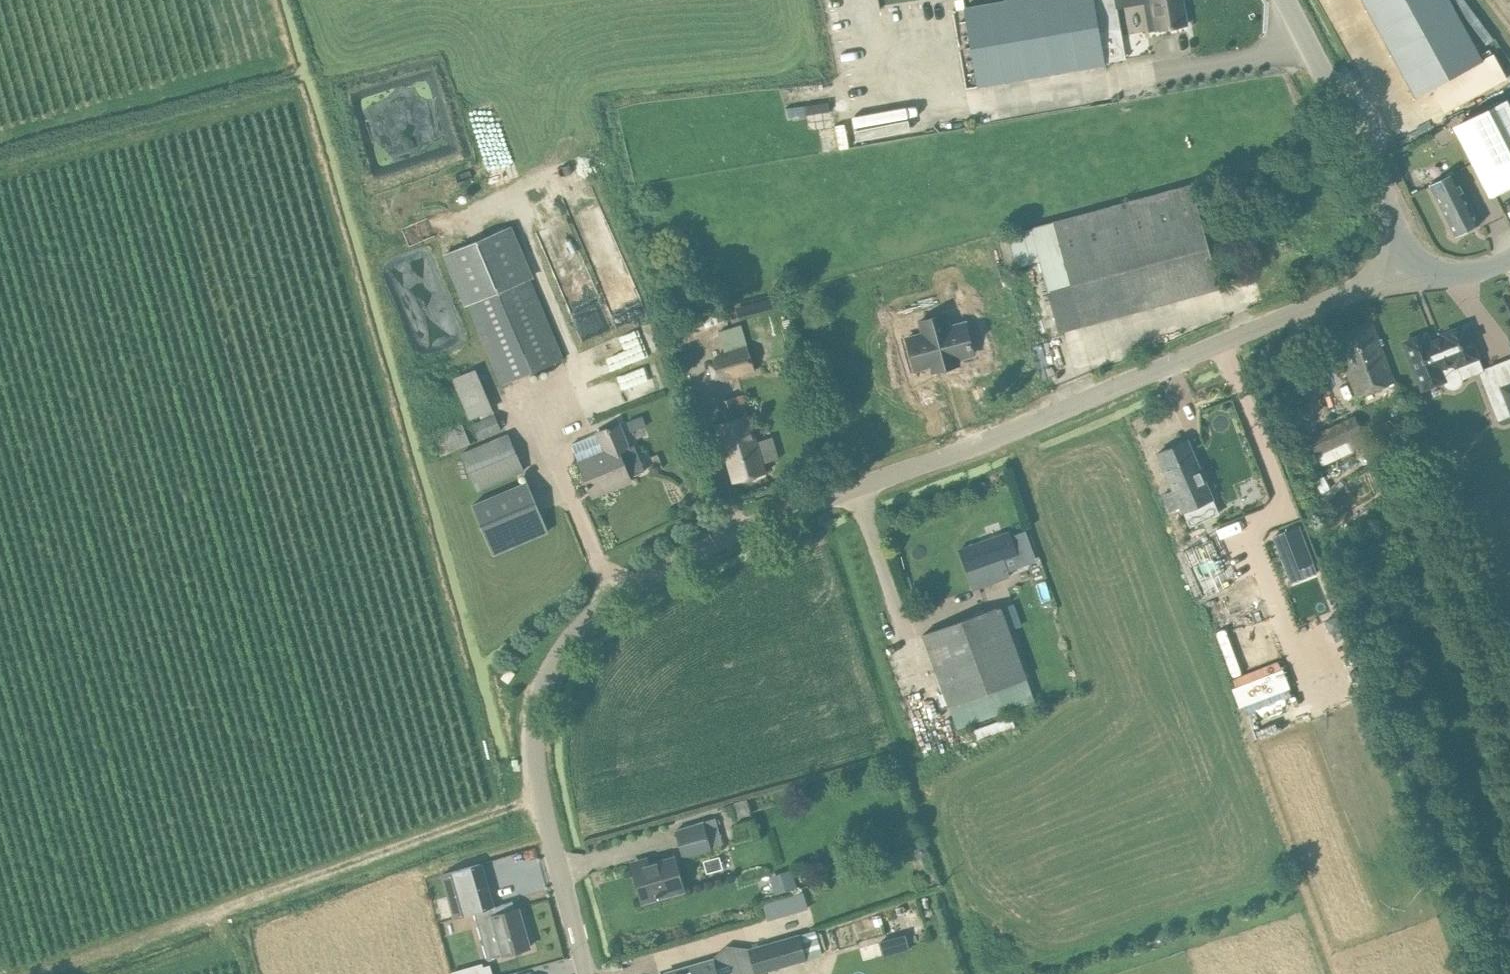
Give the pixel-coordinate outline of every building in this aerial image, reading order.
[(963,6),(976,86),(1104,64),(1099,31),(1119,27),(1115,0),(997,0),(963,6)] [(1150,0),(1155,29),(1186,23),(1182,0),(1143,0),(1143,2),(1150,0)] [(1415,98),(1432,89),(1445,112),(1507,78),(1491,48),(1480,54),(1450,0),(1361,0),(1415,98)] [(1506,99),(1460,122),(1495,192),(1494,192),(1495,193),(1509,186),(1509,108),(1506,99)] [(1430,184),(1456,235),(1478,224),(1453,173),(1430,184)] [(1039,261),(1059,332),(1219,288),(1190,182),(1007,233),(1015,266),(1039,261)] [(565,358),(530,277),(508,227),(446,254),(467,304),(501,385),(565,358)] [(959,362),(957,357),(974,352),(966,321),(949,325),(945,312),(920,319),(924,332),(907,337),(914,364),(931,360),(933,369),(959,362)] [(1332,335),(1356,397),(1395,382),(1371,321),(1332,335)] [(1477,357),(1465,325),(1443,334),(1444,337),(1429,343),(1425,334),(1404,342),(1422,388),(1442,380),(1444,385),(1446,387),(1448,388),(1450,389),(1453,389),(1456,388),(1458,386),(1460,384),(1461,382),(1462,379),(1456,365),(1477,357)] [(594,351),(605,373),(654,349),(643,327),(594,351)] [(716,354),(708,363),(712,378),(723,381),(755,372),(747,345),(716,354)] [(474,369),(452,379),(470,420),(480,416),(482,420),(473,423),(479,439),(500,430),(474,369)] [(1501,387),(1509,411),(1509,384),(1501,387)] [(748,413),(740,415),(735,397),(718,402),(723,421),(716,423),(734,482),(766,472),(748,413)] [(647,426),(643,415),(626,421),(630,432),(647,426)] [(1354,416),(1307,437),(1316,456),(1349,441),(1352,449),(1366,443),(1354,416)] [(579,463),(591,492),(615,483),(617,486),(631,480),(630,477),(645,471),(634,444),(629,446),(620,421),(596,430),(605,453),(579,463)] [(462,423),(434,436),(442,455),(470,443),(462,423)] [(506,434),(462,453),(479,490),(523,471),(506,434)] [(1188,440),(1157,453),(1173,490),(1179,505),(1181,510),(1212,497),(1188,440)] [(472,503),(493,555),(548,531),(527,479),(472,503)] [(1296,526),(1271,536),(1285,573),(1310,563),(1296,526)] [(959,548),(967,570),(974,589),(1010,576),(1003,557),(1017,552),(1009,530),(959,548)] [(1182,550),(1201,596),(1231,583),(1211,537),(1182,550)] [(922,633),(948,706),(956,727),(1033,700),(1026,678),(1028,677),(1002,604),(922,633)] [(1217,629),(1230,674),(1239,672),(1226,627),(1217,629)] [(736,819),(751,814),(746,799),(732,804),(736,819)] [(714,817),(674,829),(683,858),(723,846),(714,817)] [(675,855),(633,867),(642,901),(684,890),(675,855)] [(512,901),(493,907),(481,864),(442,875),(455,918),(473,912),(487,959),(530,946),(518,908),(514,909),(512,901)] [(787,890),(799,886),(794,868),(781,872),(787,890)] [(766,919),(806,907),(801,892),(761,904),(766,919)] [(805,959),(797,935),(749,950),(756,973),(757,973),(805,959)] [(887,940),(858,948),(862,962),(884,956),(883,953),(890,951),(887,940)] [(693,964),(696,973),(718,973),(714,959),(693,964)] [(693,964),(671,971),(672,973),(696,973),(693,964)]
